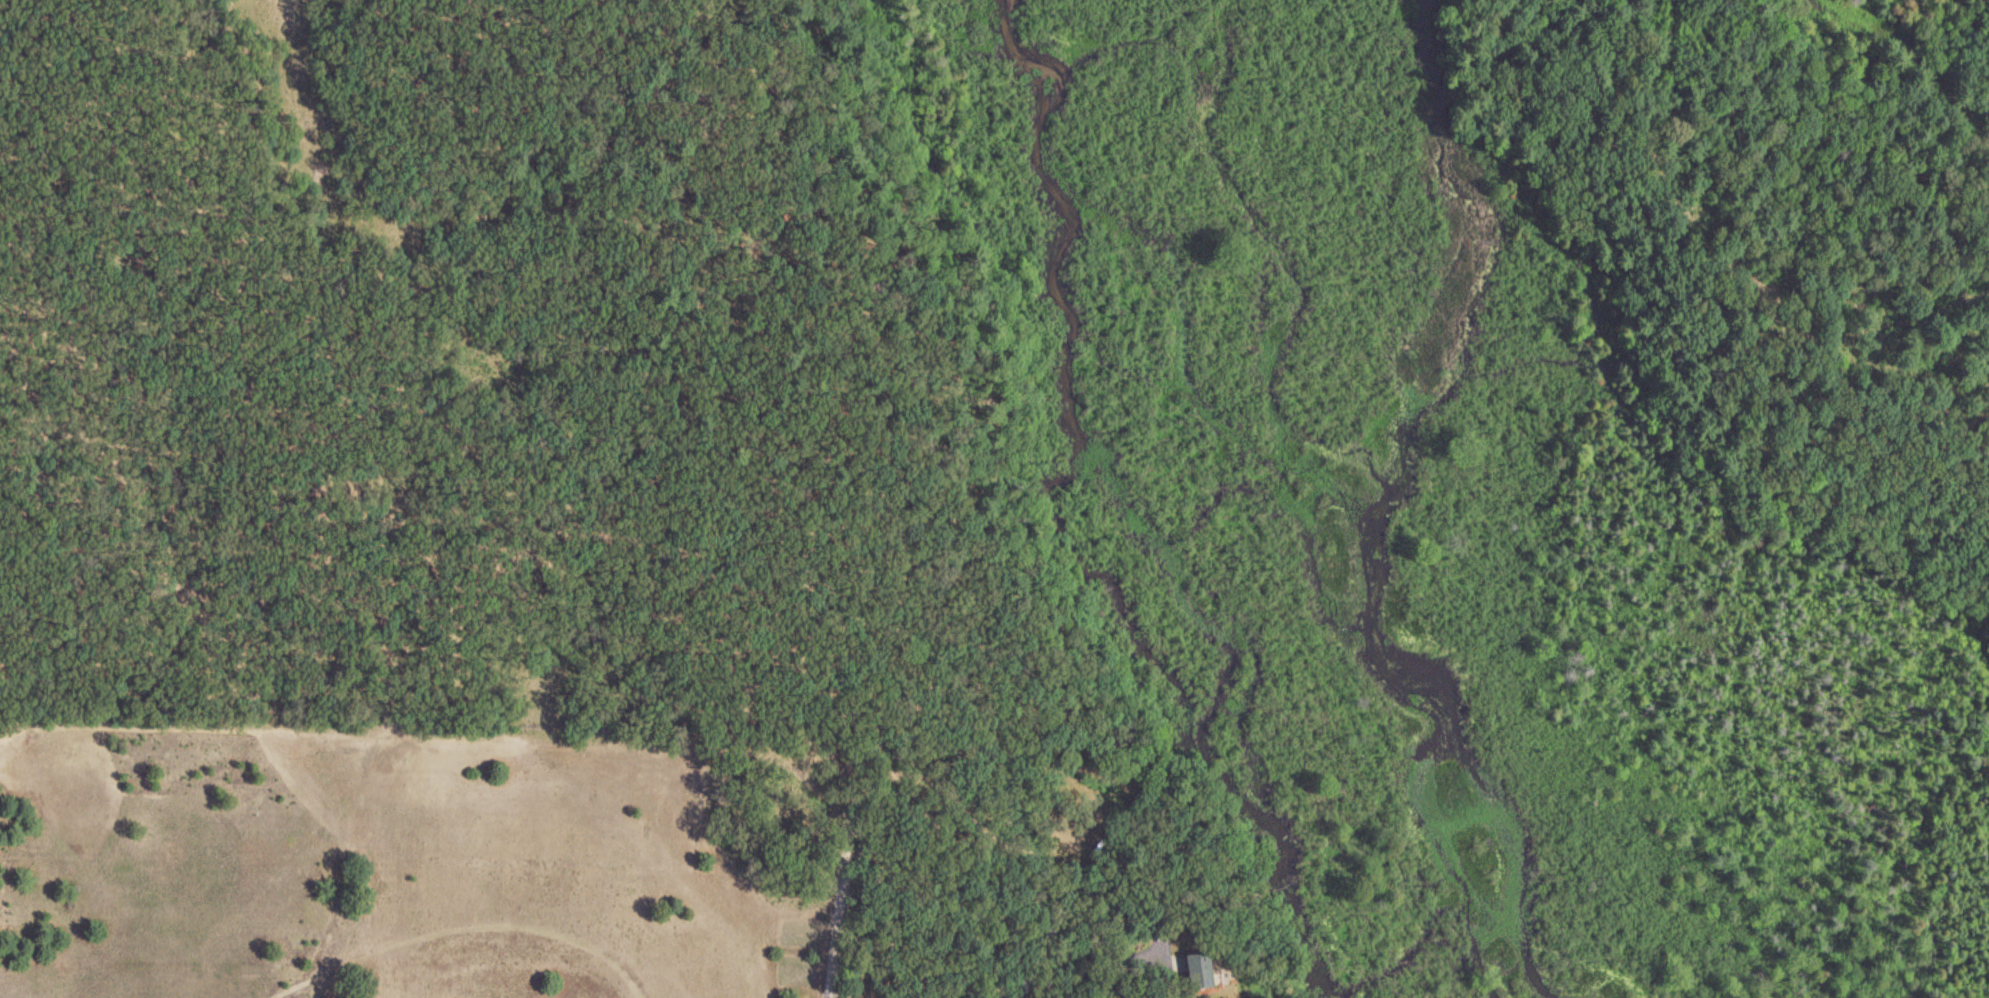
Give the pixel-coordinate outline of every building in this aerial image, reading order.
[(1186,990),(1209,986),(1202,950),(1179,955),(1186,990)]
